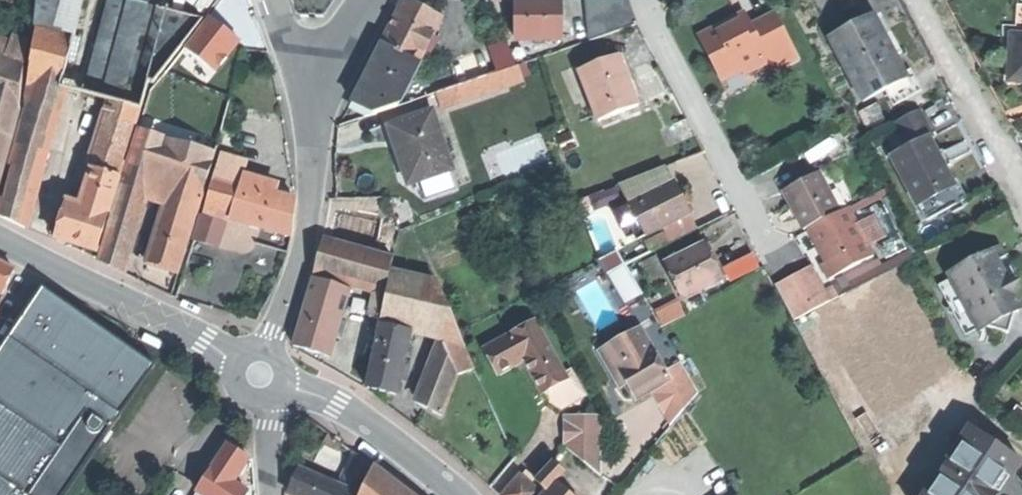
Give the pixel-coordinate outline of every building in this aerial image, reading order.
[(36,23),(77,32),(156,55),(149,80),(155,81),(204,16),(169,7),(171,0),(39,0),(36,23)] [(381,42),(417,60),(440,16),(409,0),(403,0),(381,42)] [(560,0),(514,0),(515,36),(560,35),(560,0)] [(630,0),(585,0),(593,37),(637,22),(630,0)] [(1017,8),(1016,36),(1011,36),(1009,80),(1021,81),(1021,8),(1017,8)] [(746,28),(740,18),(739,15),(734,17),(735,18),(722,26),(703,35),(714,56),(716,55),(727,74),(745,65),(767,53),(770,58),(777,71),(802,58),(776,11),(752,25),(746,28)] [(746,14),(740,18),(746,28),(752,25),(746,14)] [(907,75),(906,73),(900,62),(895,53),(878,21),(874,14),(832,36),(865,98),(886,87),(907,75)] [(878,21),(895,53),(901,50),(884,18),(878,21)] [(29,73),(29,76),(62,85),(77,32),(36,23),(29,73)] [(62,85),(65,86),(120,102),(141,108),(149,80),(156,55),(77,32),(62,85)] [(12,37),(7,53),(24,59),(27,40),(12,37)] [(350,102),(376,112),(383,110),(397,105),(412,75),(418,62),(417,60),(381,42),(366,72),(350,102)] [(457,84),(497,70),(488,45),(449,58),(451,64),(457,84)] [(7,53),(0,51),(0,104),(20,108),(24,59),(7,53)] [(767,53),(745,65),(748,70),(770,58),(767,53)] [(579,69),(599,120),(638,105),(629,80),(618,54),(579,69)] [(412,75),(397,105),(457,84),(451,64),(415,77),(412,75)] [(913,69),(906,73),(907,75),(886,87),(896,105),(924,90),(913,69)] [(29,76),(25,101),(29,103),(11,164),(15,165),(5,198),(0,196),(0,197),(0,214),(25,225),(65,86),(62,85),(29,76)] [(171,140),(215,154),(231,93),(186,81),(175,125),(176,126),(171,140)] [(141,108),(120,102),(115,117),(136,123),(141,108)] [(0,104),(0,178),(20,108),(0,104)] [(934,134),(920,109),(896,122),(910,147),(929,137),(934,134)] [(453,169),(433,111),(396,124),(403,146),(406,155),(401,156),(409,183),(453,169)] [(136,123),(115,117),(109,115),(94,165),(122,173),(136,123)] [(144,115),(139,130),(171,140),(176,126),(175,125),(144,115)] [(127,168),(151,175),(177,184),(203,192),(215,154),(171,140),(139,130),(127,168)] [(941,159),(929,137),(910,147),(893,156),(918,202),(938,192),(936,189),(952,180),(941,159)] [(245,173),(250,174),(253,163),(221,154),(215,174),(242,183),(245,173)] [(122,173),(94,165),(83,203),(68,198),(56,237),(76,242),(99,249),(122,173)] [(99,261),(122,271),(151,175),(127,168),(99,261)] [(802,231),(806,228),(839,210),(816,169),(778,190),(790,211),(802,231)] [(242,183),(233,216),(232,217),(292,234),(294,213),(296,199),(274,192),(277,183),(250,174),(245,173),(242,183)] [(205,208),(233,216),(242,183),(215,174),(205,208)] [(957,177),(952,180),(936,189),(938,192),(918,202),(927,218),(968,197),(967,195),(965,196),(966,196),(962,199),(952,181),(957,179),(958,179),(957,177)] [(655,228),(689,212),(682,198),(673,181),(627,204),(643,235),(655,228)] [(203,192),(177,184),(173,197),(199,205),(203,192)] [(199,205),(173,197),(169,195),(148,260),(165,266),(178,270),(199,205)] [(643,235),(627,204),(616,210),(631,241),(643,235)] [(874,253),(869,244),(855,221),(847,205),(839,210),(806,228),(824,260),(818,263),(827,279),(874,253)] [(652,250),(697,227),(689,212),(655,228),(658,234),(647,240),(652,250)] [(855,221),(869,244),(883,236),(870,213),(855,221)] [(227,221),(201,214),(194,238),(219,245),(227,221)] [(323,240),(315,274),(376,289),(387,291),(392,272),(396,257),(323,240)] [(683,298),(722,277),(713,259),(704,242),(664,263),(683,298)] [(990,250),(950,273),(974,317),(1010,333),(1020,303),(1016,297),(1019,281),(1006,280),(1000,269),(990,250)] [(721,263),(726,279),(759,270),(755,254),(721,263)] [(605,265),(625,301),(642,293),(622,256),(605,265)] [(2,293),(14,270),(0,263),(0,292),(2,293)] [(781,295),(793,318),(828,299),(809,264),(774,283),(781,295)] [(381,318),(462,338),(460,332),(438,283),(392,272),(387,291),(381,318)] [(314,279),(295,347),(315,353),(330,357),(350,290),(314,279)] [(0,352),(0,494),(65,494),(154,365),(43,289),(0,352)] [(387,291),(376,289),(369,315),(381,318),(387,291)] [(567,378),(536,321),(486,348),(500,374),(525,360),(536,380),(542,392),(567,378)] [(411,332),(381,325),(367,387),(383,391),(397,394),(411,332)] [(646,381),(665,370),(640,326),(598,350),(611,373),(618,369),(627,384),(630,389),(637,386),(646,381)] [(158,343),(160,340),(150,335),(146,342),(156,347),(158,343)] [(443,344),(459,376),(475,369),(462,338),(443,344)] [(443,344),(421,403),(442,415),(459,376),(443,344)] [(698,393),(679,361),(665,370),(646,381),(671,425),(698,393)] [(620,388),(627,384),(618,369),(611,373),(620,388)] [(1021,425),(1021,410),(1016,406),(1007,419),(1020,428),(1021,425)] [(567,447),(601,477),(602,418),(567,417),(567,447)] [(970,427),(925,494),(1000,494),(1021,462),(970,427)] [(248,490),(234,480),(241,470),(249,457),(228,444),(199,487),(210,494),(246,494),(248,490)] [(372,466),(354,451),(339,485),(346,488),(353,472),(368,478),(372,466)] [(542,476),(537,482),(547,491),(548,492),(556,483),(565,473),(554,463),(542,476)] [(339,485),(301,468),(290,494),(293,494),(360,494),(361,494),(346,488),(339,485)] [(374,469),(363,494),(410,494),(392,482),(374,469)] [(353,472),(346,488),(361,494),(368,478),(353,472)] [(506,494),(540,494),(541,494),(533,487),(521,477),(506,494)] [(546,494),(569,494),(556,483),(548,492),(546,494)]
